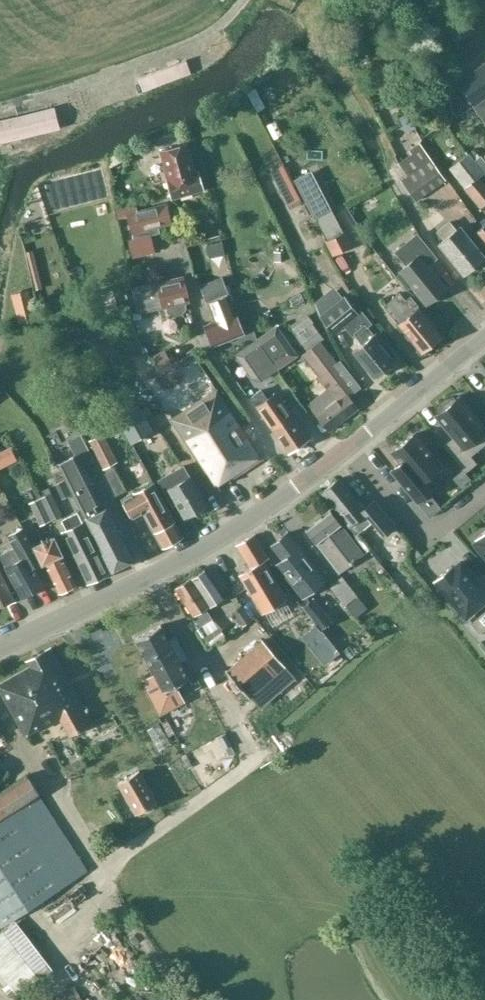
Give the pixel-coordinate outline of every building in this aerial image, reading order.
[(186,58),(138,77),(143,90),(192,72),(186,58)] [(457,82),(472,103),(474,105),(484,97),(484,62),(457,82)] [(468,97),(457,82),(444,91),(449,98),(451,109),(468,97)] [(58,128),(53,105),(0,118),(0,142),(58,128)] [(406,109),(397,115),(407,133),(416,127),(406,109)] [(199,169),(196,170),(189,142),(161,150),(168,178),(174,197),(205,188),(199,169)] [(416,201),(447,180),(421,142),(411,149),(413,153),(400,162),(409,175),(401,180),(416,201)] [(122,151),(109,158),(111,166),(124,160),(122,151)] [(484,174),(484,173),(468,151),(448,167),(481,209),(484,205),(484,184),(480,177),(484,174)] [(299,192),(310,188),(300,159),(289,163),(299,192)] [(283,166),(271,172),(290,209),(302,203),(283,166)] [(326,198),(309,207),(315,219),(316,218),(332,210),(326,198)] [(149,227),(171,221),(166,204),(137,211),(136,204),(116,209),(119,220),(129,218),(134,238),(131,239),(134,255),(155,250),(149,227)] [(316,218),(335,255),(351,246),(332,210),(316,218)] [(484,256),(484,255),(461,226),(456,230),(449,221),(438,230),(445,239),(440,243),(465,273),(484,256)] [(474,233),(484,246),(484,224),(474,233)] [(412,285),(427,304),(447,287),(428,264),(438,257),(419,233),(397,251),(408,265),(400,271),(402,273),(400,275),(410,287),(412,285)] [(227,246),(225,238),(209,243),(211,250),(227,246)] [(133,287),(138,312),(166,306),(167,308),(168,310),(169,311),(171,312),(173,313),(174,313),(176,313),(178,313),(179,313),(181,312),(182,311),(184,309),(185,308),(185,306),(186,304),(186,302),(190,301),(184,275),(158,281),(133,287)] [(205,324),(213,345),(244,332),(222,276),(201,285),(215,320),(205,324)] [(11,294),(19,323),(37,319),(29,289),(11,294)] [(442,334),(420,308),(421,307),(413,297),(408,301),(401,292),(384,306),(421,351),(442,334)] [(343,293),(319,311),(335,330),(343,323),(352,334),(355,332),(363,342),(354,349),(374,374),(394,358),(367,325),(371,321),(361,309),(358,311),(343,293)] [(308,313),(290,326),(309,351),(303,355),(318,374),(315,376),(327,390),(309,404),(329,430),(359,407),(352,398),(344,388),(348,385),(333,365),(334,364),(337,362),(321,341),(324,339),(313,324),(315,322),(308,313)] [(145,324),(137,325),(139,336),(148,334),(145,324)] [(276,325),(257,338),(258,339),(274,362),(293,349),(276,325)] [(258,373),(274,362),(258,339),(242,350),(258,373)] [(173,363),(164,349),(156,355),(165,368),(173,363)] [(212,381),(194,354),(184,360),(202,387),(212,381)] [(231,479),(263,458),(218,389),(173,419),(216,485),(229,476),(231,479)] [(309,438),(278,392),(269,398),(263,389),(252,396),(289,452),(309,438)] [(172,403),(166,393),(157,399),(163,409),(172,403)] [(456,400),(453,397),(437,410),(440,413),(436,416),(459,444),(450,452),(466,471),(476,463),(470,455),(484,443),(484,428),(459,397),(456,400)] [(151,430),(138,405),(119,416),(132,440),(151,430)] [(89,440),(104,469),(118,462),(103,433),(89,440)] [(417,501),(427,493),(420,484),(442,466),(415,433),(392,453),(410,474),(401,482),(417,501)] [(0,451),(0,466),(16,458),(10,447),(0,451)] [(113,570),(133,560),(107,507),(103,509),(76,454),(60,462),(113,570)] [(207,503),(191,476),(185,465),(159,480),(163,486),(174,504),(178,502),(186,516),(207,503)] [(124,488),(115,469),(103,475),(112,494),(124,488)] [(375,497),(364,506),(340,477),(322,491),(354,530),(357,534),(373,522),(384,536),(397,525),(375,497)] [(164,545),(183,534),(153,482),(135,492),(134,492),(121,499),(133,520),(146,513),(164,545)] [(53,492),(41,497),(51,519),(63,513),(53,492)] [(41,497),(29,503),(39,524),(51,519),(41,497)] [(341,572),(366,553),(331,509),(306,528),(341,572)] [(84,521),(63,530),(88,582),(108,572),(84,521)] [(41,561),(33,546),(23,526),(8,534),(15,547),(0,554),(23,596),(44,583),(34,565),(41,561)] [(304,595),(325,579),(288,531),(271,543),(282,558),(277,562),(304,595)] [(478,537),(480,539),(476,542),(484,553),(484,531),(478,537)] [(288,597),(265,559),(270,556),(256,534),(239,544),(248,560),(244,563),(248,570),(241,574),(264,612),(288,597)] [(52,537),(33,546),(41,561),(47,559),(62,590),(77,583),(59,547),(58,548),(52,537)] [(461,561),(453,568),(452,566),(436,579),(472,622),(484,611),(484,575),(478,581),(461,561)] [(16,599),(0,566),(0,606),(16,599)] [(207,607),(224,596),(205,568),(177,587),(202,625),(213,617),(207,607)] [(367,607),(343,575),(331,583),(356,615),(367,607)] [(333,621),(314,598),(303,606),(310,614),(323,628),(333,621)] [(233,613),(241,627),(251,621),(243,607),(233,613)] [(310,614),(298,624),(311,639),(323,628),(310,614)] [(161,625),(136,638),(155,673),(143,680),(161,714),(185,701),(176,685),(189,677),(180,661),(187,658),(177,639),(170,642),(169,639),(161,625)] [(342,651),(330,637),(316,648),(328,663),(342,651)] [(248,698),(285,666),(263,641),(226,672),(248,698)] [(56,656),(32,669),(35,674),(2,693),(30,743),(43,735),(45,737),(46,737),(39,725),(58,714),(75,743),(98,730),(92,719),(94,718),(91,713),(89,715),(56,656)] [(48,749),(64,776),(86,763),(59,717),(53,721),(64,739),(48,749)] [(139,771),(118,783),(136,814),(157,802),(139,771)] [(52,969),(14,919),(87,870),(40,795),(28,775),(1,792),(0,791),(0,925),(1,927),(0,928),(0,929),(1,931),(0,932),(0,969),(20,994),(52,969)]
